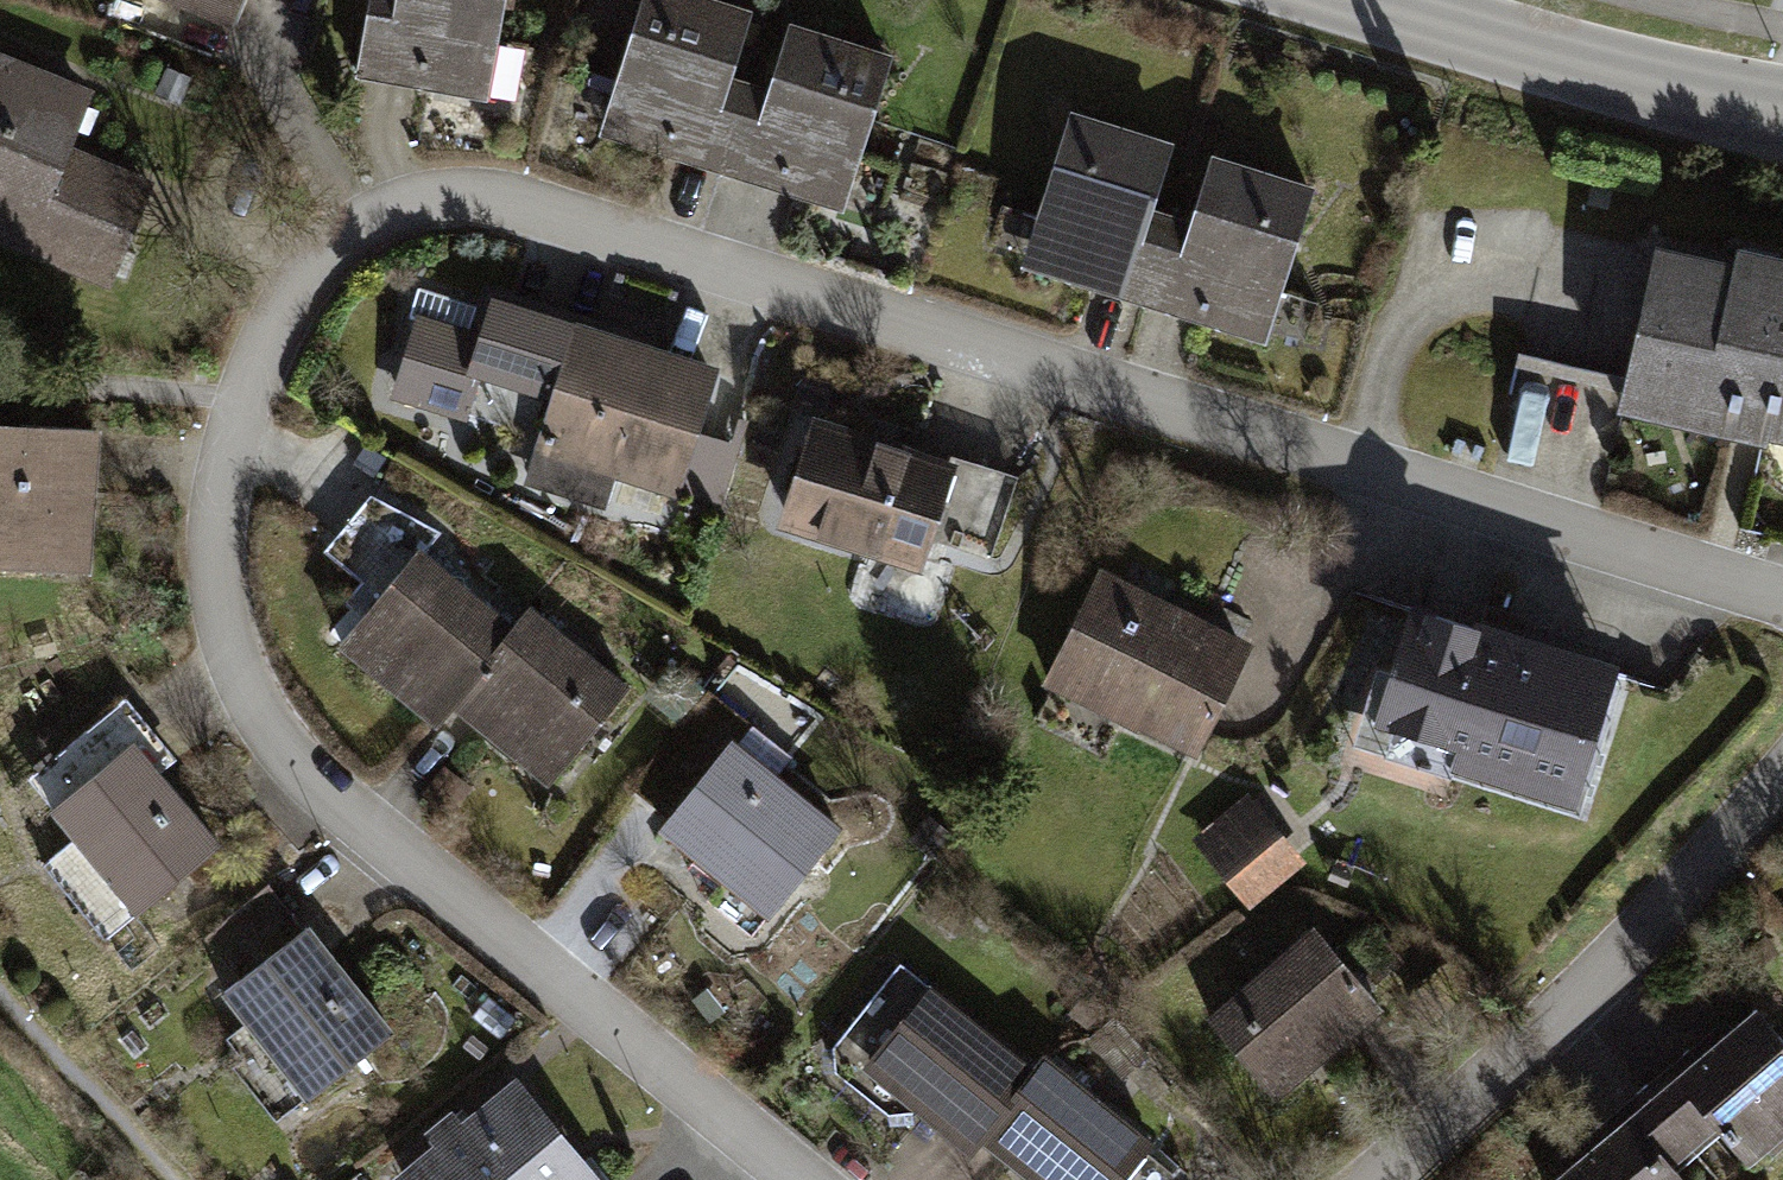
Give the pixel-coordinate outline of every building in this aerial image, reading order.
[(222,32),(236,0),(150,0),(222,32)] [(383,12),(359,8),(350,67),(484,90),(499,0),(385,0),(383,12)] [(749,61),(729,55),(746,3),(737,0),(627,0),(585,131),(714,171),(749,61)] [(749,61),(714,171),(833,208),(883,50),(783,19),(768,67),(749,61)] [(0,53),(0,245),(105,289),(150,180),(68,147),(91,91),(0,53)] [(1139,300),(1173,195),(1154,189),(1170,138),(1064,104),(1013,260),(1139,300)] [(1173,195),(1139,300),(1259,339),(1311,179),(1209,147),(1191,201),(1173,195)] [(1658,235),(1627,396),(1782,426),(1782,259),(1658,235)] [(714,366),(570,317),(528,441),(672,489),(714,366)] [(950,460),(807,414),(773,520),(916,566),(950,460)] [(88,575),(97,433),(0,427),(0,569),(88,575)] [(372,498),(329,552),(362,578),(404,524),(372,498)] [(424,708),(442,684),(502,609),(407,535),(329,633),(424,708)] [(1252,644),(1099,569),(1041,686),(1195,761),(1252,644)] [(516,591),(502,609),(442,684),(545,764),(618,672),(516,591)] [(1624,672),(1415,609),(1377,732),(1460,757),(1453,779),(1579,818),(1624,672)] [(217,848),(131,744),(45,814),(131,918),(217,848)] [(837,831),(731,745),(661,832),(767,917),(837,831)] [(1247,793),(1190,840),(1249,911),(1305,864),(1247,793)] [(1313,927),(1203,1019),(1275,1104),(1385,1012),(1313,927)] [(390,1037),(304,928),(217,997),(303,1106),(390,1037)] [(955,1144),(974,1121),(1018,1063),(913,976),(847,1055),(955,1144)] [(1645,1081),(1691,1138),(1711,1122),(1734,1150),(1782,1111),(1782,1047),(1746,1000),(1645,1081)] [(1018,1063),(974,1121),(1045,1179),(1106,1179),(1145,1134),(1035,1043),(1018,1063)] [(391,1179),(597,1179),(513,1079),(459,1123),(450,1112),(421,1136),(430,1148),(391,1179)] [(1691,1138),(1645,1081),(1532,1172),(1538,1179),(1688,1179),(1669,1156),(1691,1138)]
